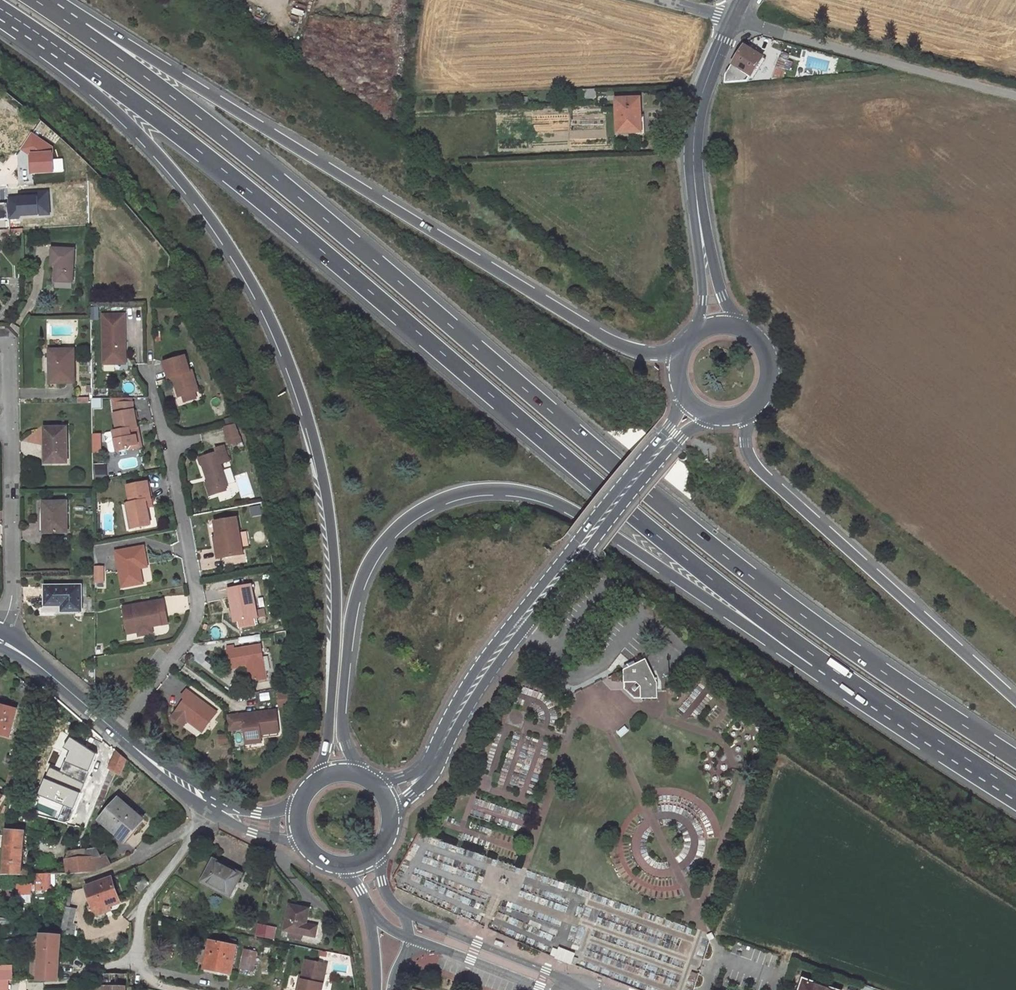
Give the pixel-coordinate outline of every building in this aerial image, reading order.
[(738,70),(745,74),(751,78),(763,58),(745,48),(720,85),(729,84),(738,70)] [(780,59),(787,62),(789,56),(782,54),(780,59)] [(780,59),(772,81),(781,80),(784,72),(788,73),(792,64),(787,62),(780,59)] [(739,84),(744,74),(745,74),(738,70),(729,84),(739,84)] [(597,89),(584,89),(585,101),(598,101),(597,89)] [(643,134),(641,102),(618,103),(619,135),(643,134)] [(72,282),(74,250),(52,248),(51,265),(56,265),(55,281),(72,282)] [(103,318),(104,361),(126,361),(126,318),(103,318)] [(50,382),(74,382),(74,349),(49,350),(50,382)] [(174,378),(180,397),(183,397),(196,393),(199,392),(193,372),(191,373),(187,357),(165,363),(169,379),(174,378)] [(196,393),(183,397),(185,404),(198,401),(196,393)] [(119,405),(119,416),(134,412),(134,405),(119,405)] [(114,455),(120,454),(143,449),(138,429),(134,412),(119,416),(115,417),(118,434),(108,436),(107,439),(108,445),(111,449),(112,454),(114,455)] [(234,427),(224,429),(227,441),(239,438),(234,427)] [(67,462),(66,428),(44,428),(45,446),(47,446),(47,463),(67,462)] [(226,487),(220,466),(228,463),(224,448),(215,451),(216,454),(198,459),(200,465),(203,469),(207,483),(204,484),(208,497),(215,495),(214,491),(223,488),(226,487)] [(122,488),(130,528),(149,525),(146,509),(145,501),(150,501),(147,483),(122,488)] [(67,532),(67,502),(43,502),(43,532),(67,532)] [(219,539),(223,558),(242,555),(236,520),(214,523),(217,539),(219,539)] [(214,540),(218,559),(223,558),(219,539),(217,539),(214,540)] [(115,551),(121,587),(142,583),(139,568),(139,563),(146,562),(143,546),(115,551)] [(95,582),(103,582),(104,566),(95,566),(95,582)] [(258,625),(251,585),(228,589),(235,629),(258,625)] [(80,610),(80,587),(46,587),(46,605),(63,605),(63,610),(80,610)] [(163,601),(123,608),(127,634),(138,632),(139,636),(153,634),(152,628),(161,626),(159,613),(165,612),(163,601)] [(165,612),(159,613),(161,626),(167,625),(165,612)] [(260,646),(226,652),(230,670),(239,668),(238,666),(247,665),(250,682),(266,679),(260,646)] [(657,699),(657,682),(645,659),(623,670),(624,683),(635,683),(640,687),(640,699),(657,699)] [(640,687),(635,683),(624,683),(624,690),(634,699),(640,699),(640,687)] [(176,713),(204,733),(218,714),(186,690),(181,697),(185,700),(176,713)] [(279,692),(278,705),(290,705),(291,692),(279,692)] [(17,710),(0,705),(0,733),(9,736),(17,710)] [(245,740),(262,738),(261,734),(279,732),(277,711),(229,716),(231,730),(244,729),(245,740)] [(188,723),(184,728),(199,737),(202,733),(188,723)] [(49,767),(36,794),(73,810),(97,754),(70,736),(63,747),(69,752),(59,772),(49,767)] [(128,760),(117,750),(109,769),(121,776),(128,760)] [(20,765),(22,759),(8,756),(7,762),(20,765)] [(13,766),(7,788),(15,790),(21,768),(13,766)] [(143,818),(119,798),(100,820),(121,839),(132,827),(134,829),(143,818)] [(124,841),(134,829),(132,827),(121,839),(124,841)] [(30,874),(30,869),(22,868),(25,831),(7,829),(3,875),(30,874)] [(72,859),(66,860),(68,874),(97,871),(110,864),(106,854),(101,856),(97,849),(82,851),(83,858),(72,859)] [(230,895),(242,874),(214,859),(203,880),(230,895)] [(30,888),(51,887),(51,874),(34,874),(34,883),(17,883),(17,894),(29,894),(30,888)] [(94,910),(120,901),(112,878),(86,887),(94,910)] [(140,891),(149,883),(143,878),(135,887),(140,891)] [(97,917),(113,912),(111,908),(121,905),(120,901),(94,910),(97,917)] [(290,931),(303,933),(315,936),(317,925),(307,923),(310,909),(290,904),(284,930),(290,931)] [(71,934),(76,909),(69,907),(66,907),(61,933),(71,934)] [(264,936),(267,925),(259,924),(256,934),(264,936)] [(289,936),(302,939),(303,933),(290,931),(289,936)] [(38,979),(59,981),(62,935),(41,934),(41,938),(41,946),(38,978),(38,979)] [(231,974),(236,946),(210,941),(204,969),(231,974)] [(33,945),(31,971),(38,978),(41,946),(33,945)] [(241,970),(255,970),(255,950),(242,949),(241,970)] [(574,954),(560,949),(557,957),(571,963),(574,954)] [(300,983),(297,983),(295,989),(320,989),(326,964),(305,960),(301,975),(300,983)] [(12,964),(0,964),(0,989),(12,989),(12,964)] [(128,987),(128,974),(104,974),(104,987),(126,987),(128,987)] [(804,979),(800,989),(835,989),(804,979)]
